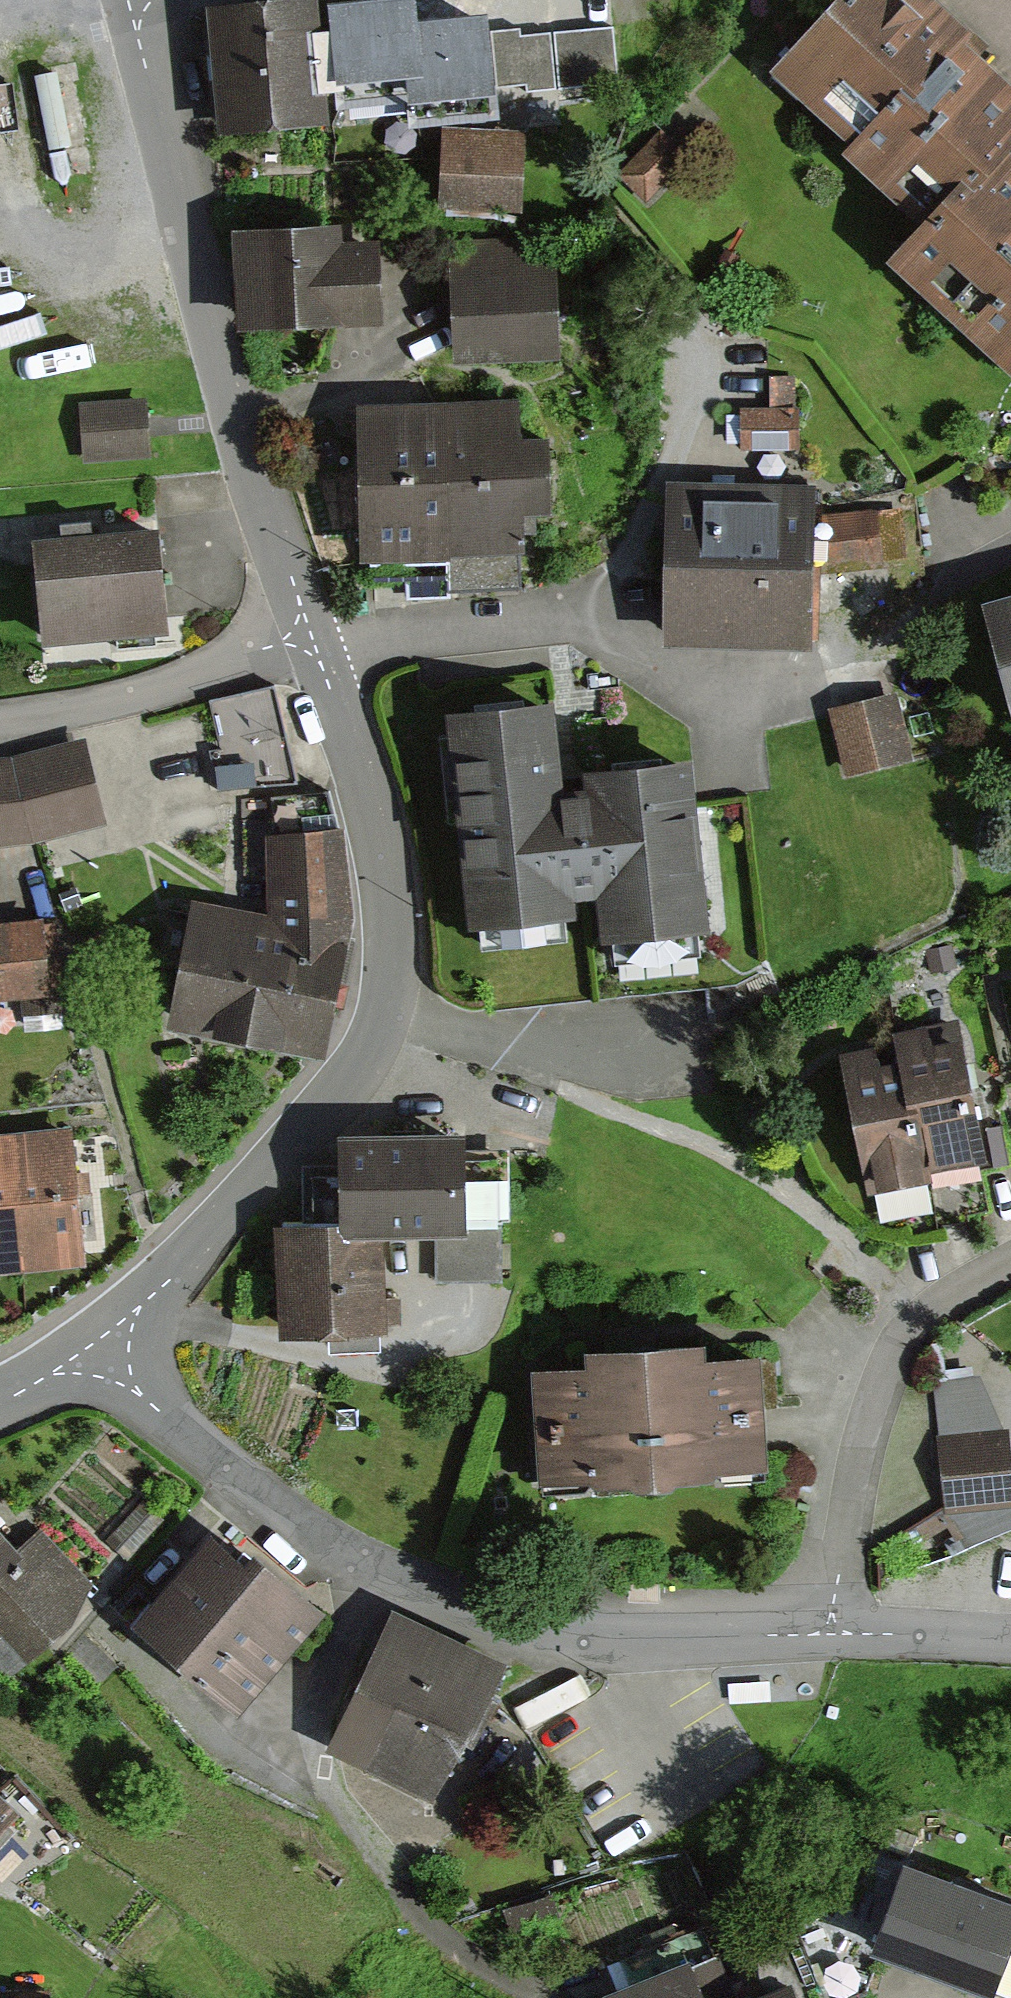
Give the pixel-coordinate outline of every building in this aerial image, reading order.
[(1010,174),(1010,106),(964,64),(972,56),(913,0),(866,0),(858,8),(854,5),(775,88),(852,161),(844,170),(926,244),(962,204),(974,215),(1010,174)] [(490,114),(484,27),(432,31),(416,32),(414,9),(329,16),(335,101),(407,96),(409,121),(490,114)] [(211,67),(216,144),(327,136),(318,11),(207,18),(211,67)] [(617,88),(613,34),(556,38),(560,92),(617,88)] [(555,92),(551,38),(518,40),(518,35),(493,37),(497,91),(529,89),(529,94),(555,92)] [(661,136),(619,180),(647,207),(689,162),(661,136)] [(438,213),(519,218),(524,143),(442,138),(438,213)] [(893,280),(1010,388),(1010,174),(974,215),(962,204),(926,244),(893,280)] [(341,256),(340,236),(230,245),(233,271),(238,346),(380,337),(375,253),(341,256)] [(455,245),(458,372),(560,369),(558,272),(521,273),(520,243),(455,245)] [(76,399),(81,455),(149,450),(145,394),(76,399)] [(414,414),(356,417),(362,581),(454,577),(455,593),(517,590),(514,528),(550,526),(547,454),(517,455),(515,410),(414,414)] [(742,415),(742,453),(797,453),(797,415),(742,415)] [(664,662),(811,664),(813,579),(816,492),(724,493),(666,493),(664,662)] [(899,511),(824,521),(831,577),(907,568),(899,511)] [(88,525),(33,530),(42,632),(168,621),(159,519),(88,525)] [(981,590),(1010,702),(1010,581),(981,590)] [(271,682),(211,697),(222,743),(237,739),(240,753),(213,760),(219,788),(292,771),(271,682)] [(474,911),(573,902),(572,882),(601,879),(605,925),(707,916),(692,743),(587,753),(589,777),(563,779),(555,687),(455,695),(474,911)] [(896,697),(829,715),(847,782),(914,765),(896,697)] [(39,840),(105,822),(80,735),(12,753),(0,754),(0,842),(39,840)] [(167,1015),(318,1044),(331,994),(346,934),(356,902),(342,817),(267,827),(268,903),(192,889),(167,1015)] [(21,990),(21,1009),(62,1007),(61,984),(53,912),(0,915),(0,990),(21,990)] [(979,1156),(987,1154),(981,1124),(960,1009),(893,1022),(895,1034),(907,1093),(918,1091),(933,1165),(979,1156)] [(868,1192),(934,1178),(933,1165),(918,1091),(907,1093),(895,1034),(838,1045),(868,1192)] [(276,1214),(279,1329),(345,1327),(390,1325),(388,1227),(427,1225),(428,1280),(507,1278),(504,1161),(466,1162),(465,1118),(338,1122),(340,1212),(310,1213),(276,1214)] [(981,1124),(987,1154),(979,1156),(980,1164),(1010,1159),(1010,1157),(1004,1120),(981,1124)] [(0,1130),(0,1263),(82,1254),(75,1185),(69,1123),(0,1130)] [(532,1355),(538,1463),(764,1451),(758,1335),(706,1338),(705,1322),(585,1329),(586,1352),(532,1355)] [(978,1372),(933,1377),(953,1551),(1010,1527),(1010,1480),(1003,1424),(978,1372)] [(120,1588),(241,1697),(330,1598),(208,1489),(120,1588)] [(5,1675),(108,1580),(43,1511),(17,1535),(0,1517),(0,1672),(5,1675)] [(430,1789),(464,1722),(473,1726),(512,1656),(394,1600),(360,1669),(326,1739),(393,1771),(430,1789)] [(17,1806),(0,1788),(0,1824),(17,1806)] [(902,1850),(869,1937),(936,1962),(1010,1989),(1010,1890),(902,1850)] [(554,1888),(501,1907),(509,1929),(562,1910),(554,1888)] [(611,1997),(710,1997),(692,1952),(606,1986),(611,1997)] [(789,1974),(726,1997),(799,1997),(789,1974)]
